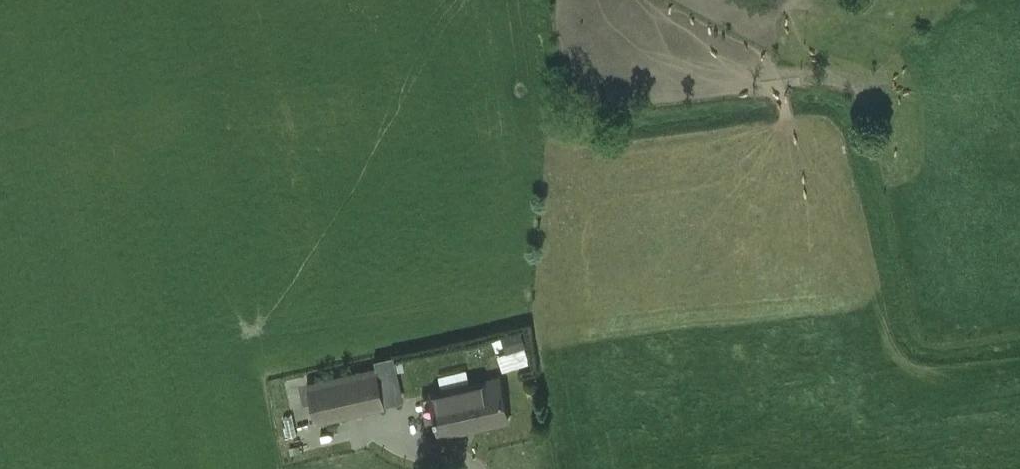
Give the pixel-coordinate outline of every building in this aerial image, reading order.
[(505,336),(505,363),(528,363),(528,336),(505,336)] [(377,367),(307,384),(316,420),(385,404),(377,367)] [(500,378),(431,394),(436,413),(434,413),(435,417),(437,417),(440,435),(466,429),(466,427),(485,423),(486,425),(509,420),(500,378)]
